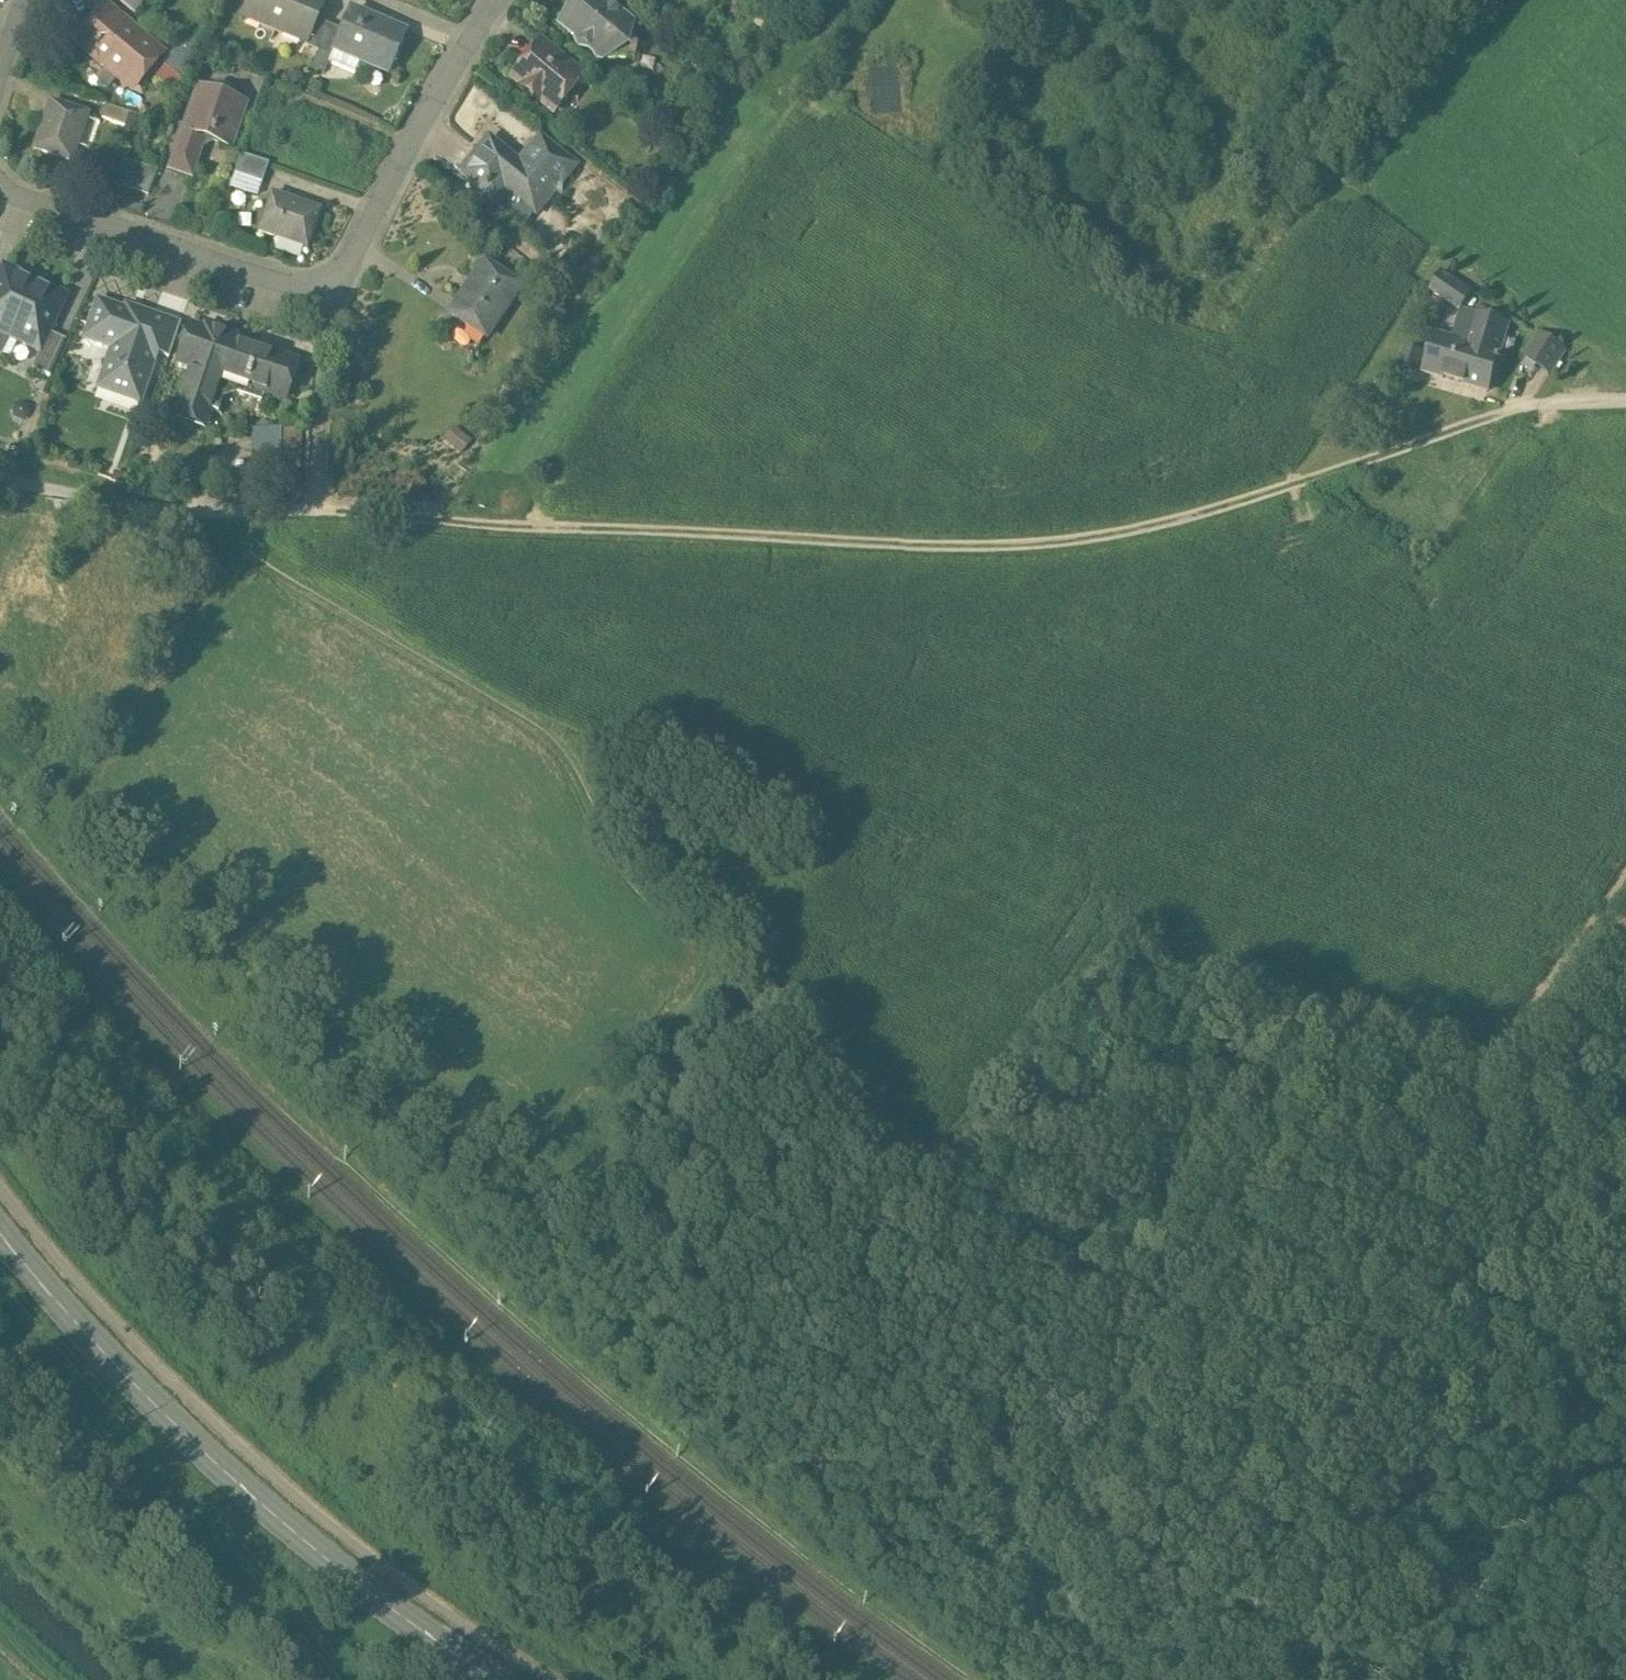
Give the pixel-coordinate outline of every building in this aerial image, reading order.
[(120,14),(134,25),(137,22),(150,7),(162,16),(175,0),(104,0),(120,14)] [(292,15),(258,0),(240,44),(272,58),(276,49),(308,63),(309,63),(315,49),(322,33),(291,19),(292,15)] [(451,9),(457,0),(439,0),(451,9)] [(600,0),(629,27),(640,14),(647,20),(665,0),(600,0)] [(701,0),(684,0),(683,1),(705,20),(713,10),(701,0)] [(721,0),(701,0),(713,10),(721,1),(721,0)] [(578,2),(565,3),(567,39),(573,39),(585,23),(593,31),(593,16),(578,2)] [(134,25),(120,14),(112,23),(134,41),(144,29),(137,22),(134,25)] [(593,31),(585,23),(573,39),(567,39),(568,48),(557,61),(578,78),(578,84),(584,84),(591,89),(592,96),(598,95),(599,96),(632,92),(629,60),(616,49),(616,43),(609,44),(593,31)] [(384,57),(347,41),(339,59),(331,77),(333,78),(387,101),(404,62),(386,54),(384,57)] [(114,42),(106,52),(96,43),(74,69),(90,82),(90,81),(117,104),(121,99),(136,111),(161,81),(114,42)] [(327,54),(315,49),(309,63),(308,63),(302,75),(316,80),(327,54)] [(327,54),(316,80),(330,86),(333,78),(331,77),(339,59),(327,54)] [(198,74),(185,62),(173,75),(192,90),(196,77),(198,74)] [(224,79),(202,70),(199,78),(220,87),(224,79)] [(192,90),(173,75),(161,91),(185,110),(192,90)] [(563,99),(537,78),(513,107),(525,117),(520,123),(534,134),(540,126),(556,140),(576,115),(560,102),(563,99)] [(222,124),(197,115),(170,196),(188,202),(202,161),(229,170),(240,139),(219,132),(222,124)] [(86,139),(49,126),(33,173),(70,186),(86,139)] [(538,172),(517,197),(486,173),(475,186),(479,189),(462,210),(491,234),(511,210),(541,236),(571,199),(538,172)] [(130,188),(113,183),(105,208),(121,213),(130,189),(130,188)] [(266,193),(239,183),(233,202),(260,211),(266,193)] [(130,189),(121,213),(133,218),(142,193),(130,189)] [(317,240),(270,224),(257,261),(304,277),(317,240)] [(3,292),(0,298),(0,359),(8,363),(33,307),(3,292)] [(518,321),(481,296),(446,347),(483,372),(518,321)] [(65,321),(33,307),(8,363),(39,377),(48,358),(65,321)] [(1480,344),(1450,324),(1438,341),(1468,362),(1480,344)] [(138,343),(96,328),(83,366),(110,375),(105,389),(114,392),(117,400),(111,420),(138,429),(155,380),(141,375),(152,343),(140,339),(138,343)] [(178,353),(152,343),(141,375),(155,380),(167,384),(178,353)] [(290,391),(189,357),(182,378),(177,394),(191,399),(176,442),(202,450),(206,438),(217,441),(222,428),(219,425),(221,421),(229,418),(258,428),(262,418),(279,425),(290,391)] [(39,377),(37,382),(50,388),(61,365),(48,358),(39,377)] [(1514,376),(1469,362),(1460,392),(1443,386),(1432,422),(1495,441),(1504,411),(1507,412),(1508,409),(1505,408),(1514,376)] [(50,388),(37,382),(31,394),(45,400),(50,388)] [(1429,404),(1414,399),(1409,414),(1425,418),(1429,404)] [(277,458),(252,458),(251,495),(276,496),(277,458)] [(298,459),(277,458),(276,496),(297,497),(298,459)] [(1432,598),(1426,594),(1418,604),(1423,608),(1432,598)] [(10,624),(9,624),(0,618),(0,639),(10,624)]
